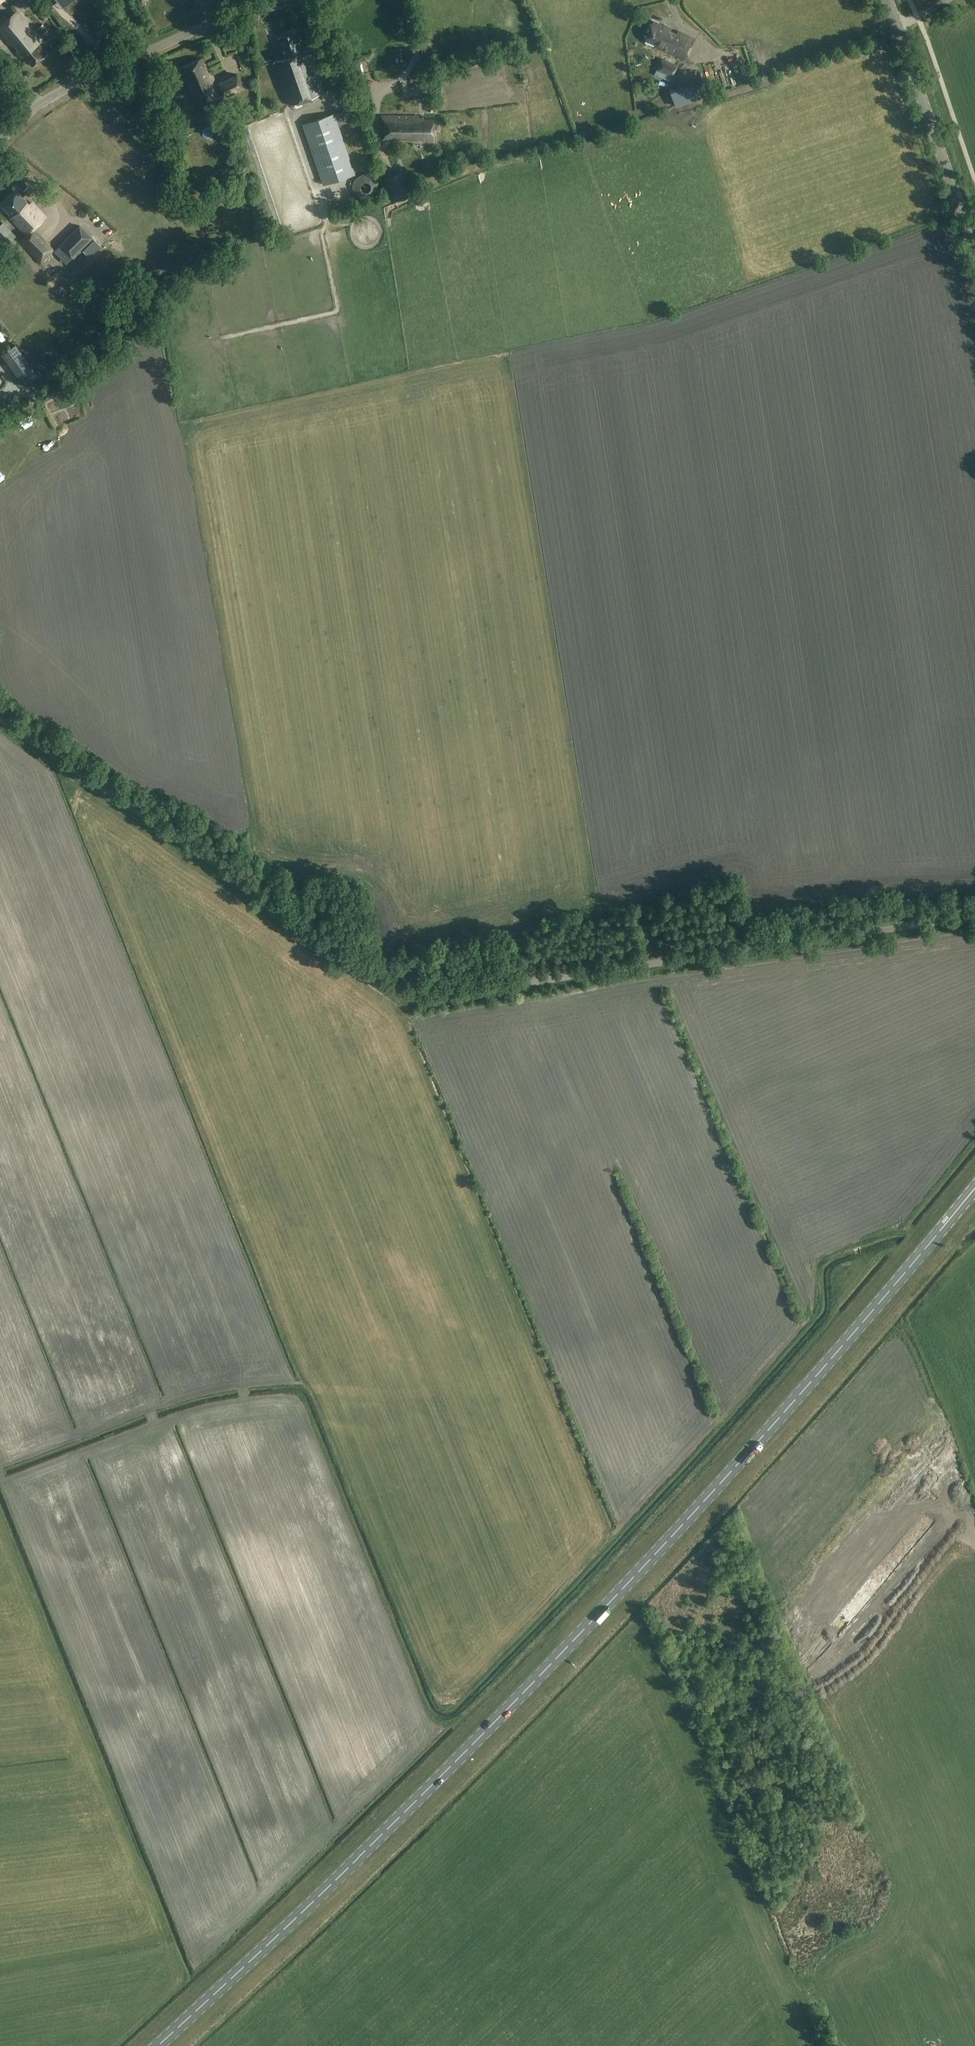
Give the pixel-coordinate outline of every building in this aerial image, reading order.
[(215,7),(212,0),(211,0),(206,2),(208,9),(215,7)] [(47,53),(39,43),(41,41),(17,11),(0,24),(0,32),(12,46),(14,45),(18,50),(16,52),(21,58),(24,55),(32,65),(47,53)] [(73,25),(79,21),(75,16),(69,19),(73,25)] [(686,59),(695,39),(678,31),(677,33),(670,31),(671,28),(666,26),(666,27),(653,21),(645,39),(656,44),(655,46),(686,59)] [(38,28),(43,35),(48,30),(43,24),(38,28)] [(296,32),(279,38),(286,57),(273,61),(288,105),(321,94),(306,50),(303,51),(296,32)] [(197,106),(221,95),(211,71),(208,72),(202,58),(182,66),(187,77),(185,78),(197,106)] [(661,58),(654,75),(670,82),(677,65),(661,58)] [(237,73),(217,82),(224,96),(244,88),(237,73)] [(677,106),(700,97),(695,82),(671,91),(677,106)] [(342,115),(341,115),(342,123),(351,122),(348,100),(340,101),(342,115)] [(258,117),(256,111),(243,115),(245,122),(258,117)] [(334,113),(303,124),(323,185),(355,174),(334,113)] [(407,140),(434,140),(434,119),(423,119),(423,116),(381,116),(382,139),(391,138),(391,140),(399,140),(399,137),(407,137),(407,140)] [(410,192),(399,170),(384,177),(395,200),(410,192)] [(23,191),(28,197),(33,192),(28,186),(23,191)] [(42,262),(54,250),(34,229),(46,217),(29,200),(28,202),(18,192),(3,206),(12,216),(10,217),(27,235),(20,241),(32,254),(33,253),(42,262)] [(6,246),(16,236),(3,222),(0,225),(0,239),(6,246)] [(80,224),(60,244),(75,260),(95,239),(80,224)] [(85,251),(77,259),(82,264),(90,257),(85,251)] [(11,344),(7,336),(0,339),(0,348),(11,344)] [(26,388),(41,378),(16,343),(2,353),(26,388)]
